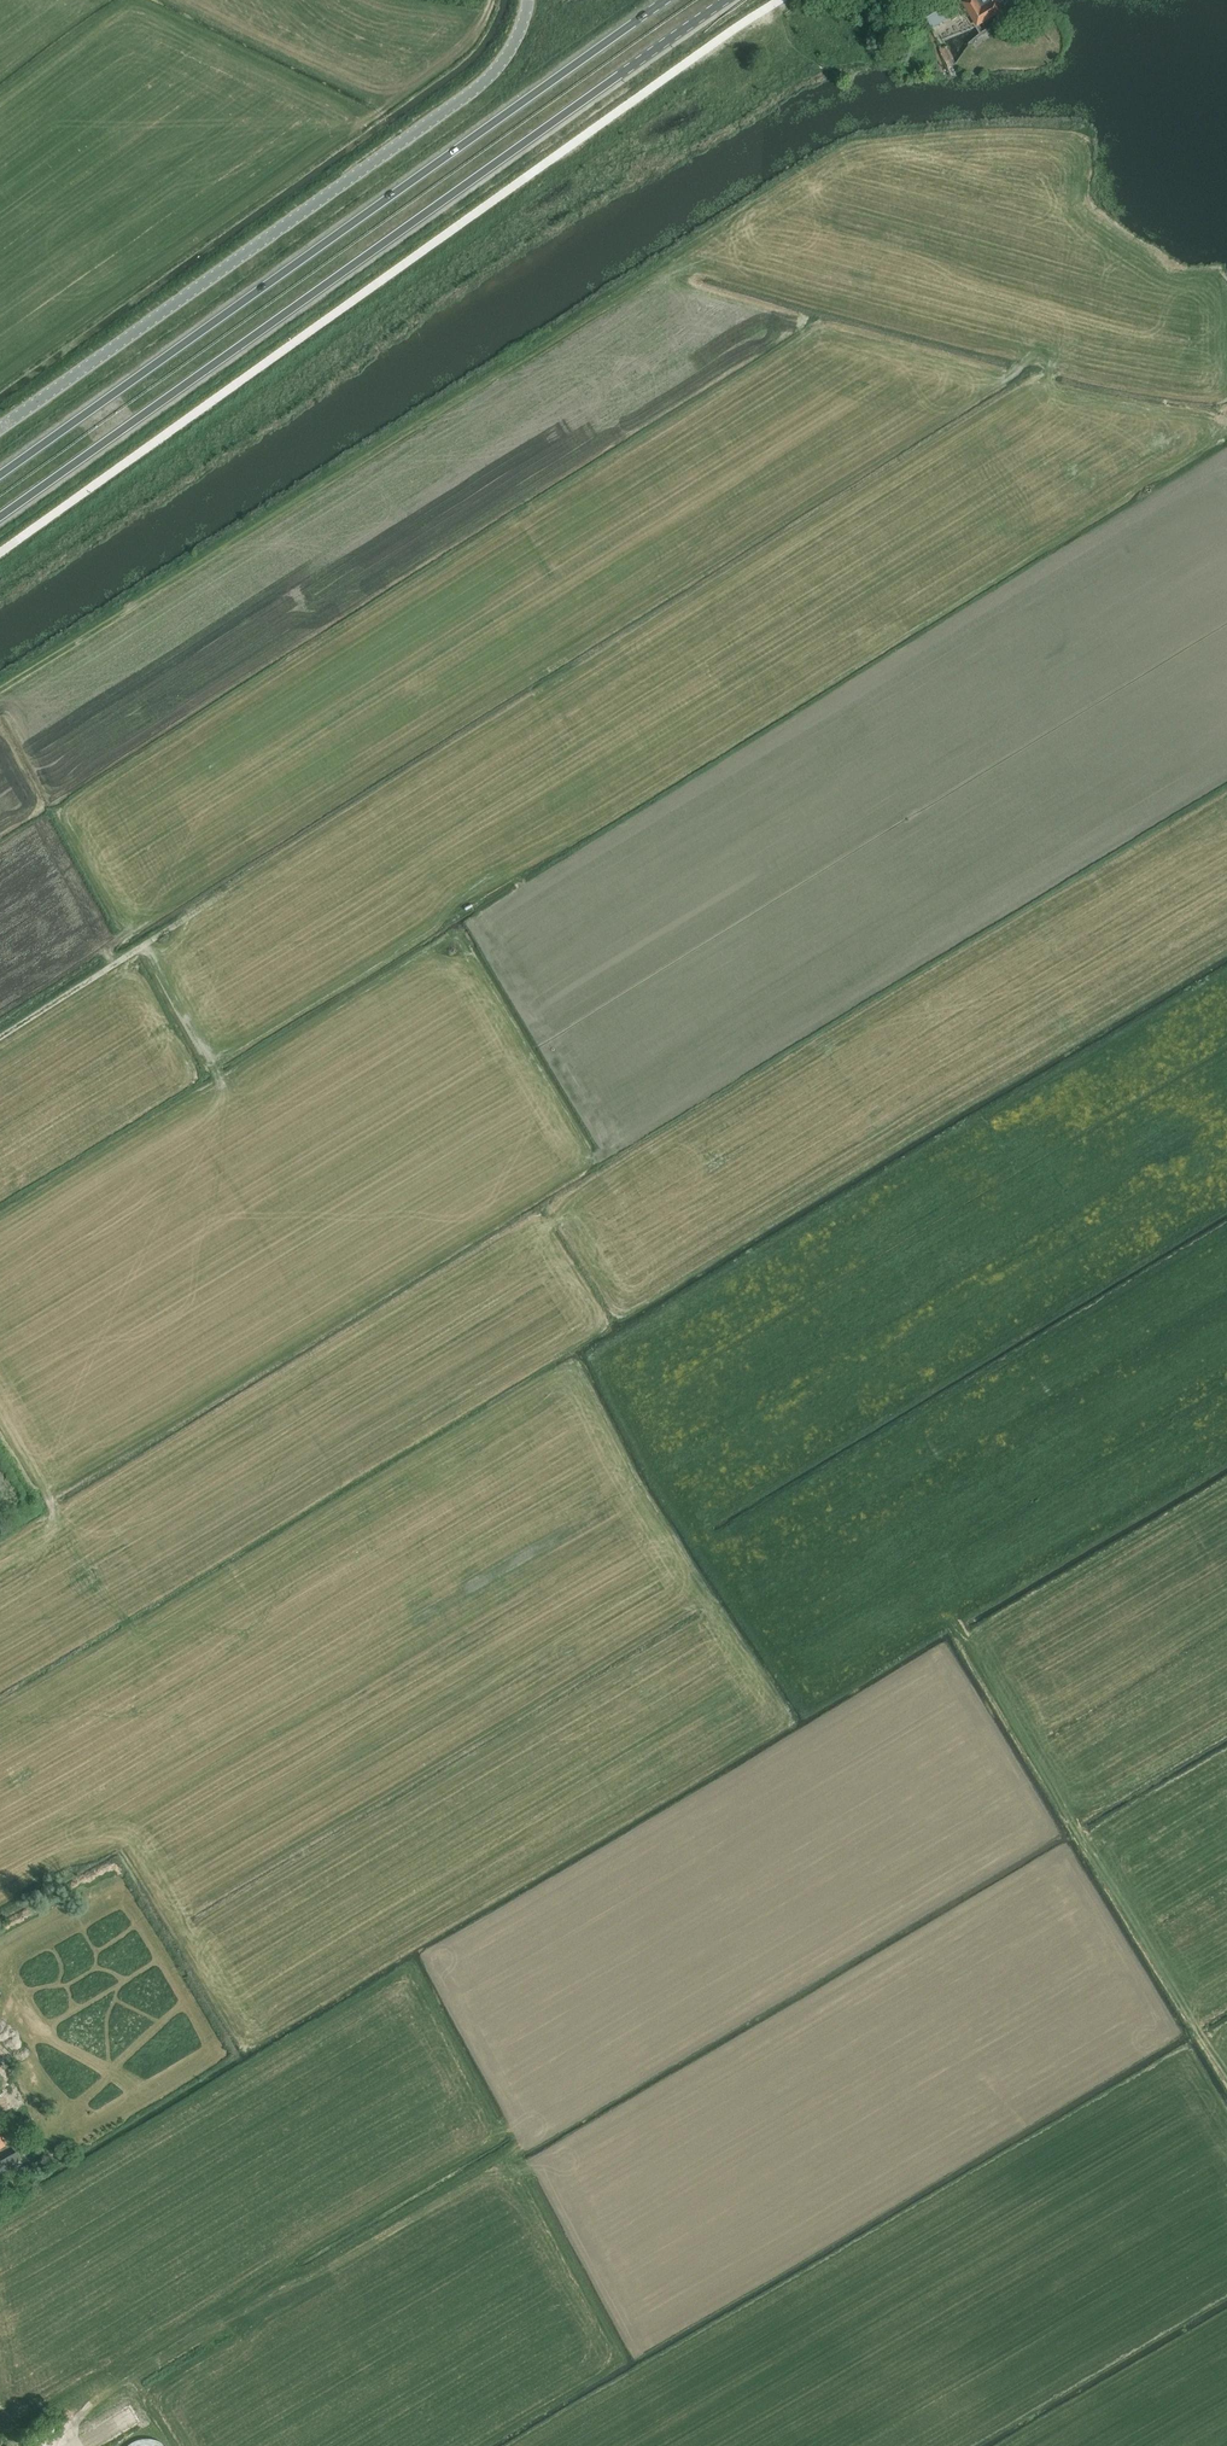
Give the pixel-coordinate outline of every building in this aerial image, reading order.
[(963,3),(977,25),(1001,10),(995,0),(968,0),(963,3)] [(15,2111),(0,2085),(0,2119),(15,2111)] [(5,2172),(7,2175),(16,2171),(14,2168),(24,2162),(20,2154),(0,2165),(0,2169),(3,2174),(5,2172)] [(92,2445),(97,2445),(139,2423),(130,2406),(84,2431),(92,2445)]
